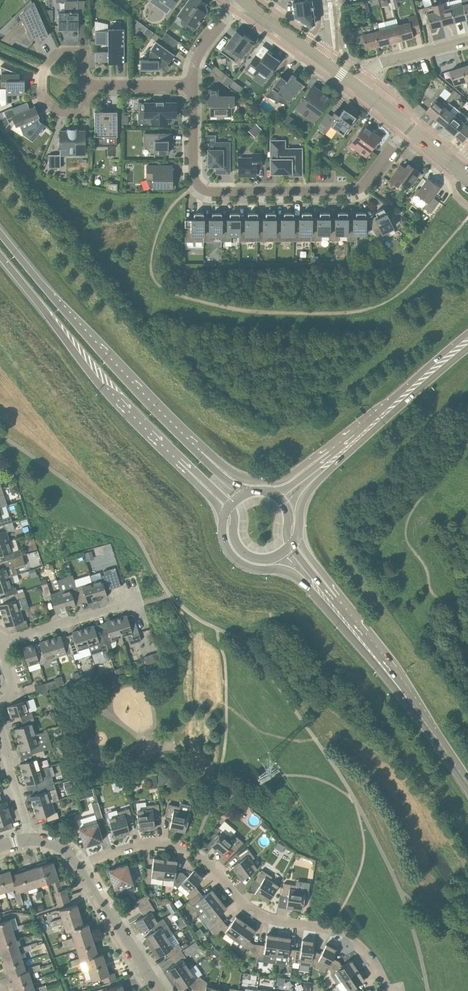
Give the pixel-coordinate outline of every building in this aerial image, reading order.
[(79,27),(78,11),(85,11),(85,1),(78,1),(78,0),(78,1),(65,1),(65,13),(59,13),(59,11),(58,11),(58,30),(66,30),(66,27),(79,27)] [(150,1),(161,9),(165,4),(171,8),(177,0),(151,0),(150,1)] [(201,22),(206,14),(206,13),(207,11),(207,10),(207,8),(205,7),(207,4),(201,0),(189,0),(181,11),(186,14),(183,19),(181,22),(181,24),(182,25),(184,26),(186,26),(193,31),(195,28),(196,28),(199,24),(201,22)] [(315,24),(312,0),(293,0),(295,16),(310,26),(315,24)] [(467,19),(463,5),(462,0),(461,0),(462,5),(451,8),(455,22),(467,19)] [(49,35),(34,1),(25,10),(27,14),(1,39),(12,45),(27,30),(32,41),(37,36),(40,44),(49,35)] [(455,22),(451,8),(449,2),(438,5),(439,11),(443,25),(455,22)] [(431,28),(443,25),(439,11),(438,5),(419,10),(423,25),(429,23),(431,28)] [(409,17),(410,22),(399,25),(402,40),(415,37),(414,34),(422,32),(417,15),(409,17)] [(390,43),(387,29),(380,30),(378,22),(373,24),(378,46),(390,43)] [(378,46),(373,24),(355,28),(359,45),(365,43),(366,49),(378,46)] [(390,43),(402,40),(399,25),(387,28),(387,29),(390,43)] [(150,38),(154,33),(148,28),(144,33),(150,38)] [(108,29),(108,31),(95,31),(95,44),(108,44),(108,52),(95,52),(95,61),(108,61),(108,63),(124,63),(124,29),(108,29)] [(174,47),(178,41),(166,33),(162,38),(174,47)] [(247,36),(244,34),(241,39),(234,34),(225,47),(224,46),(221,50),(229,56),(231,53),(240,60),(255,39),(248,34),(247,36)] [(169,63),(175,55),(156,42),(151,49),(151,50),(150,52),(150,60),(140,60),(140,70),(159,70),(159,67),(162,67),(163,69),(164,70),(166,70),(167,70),(168,69),(169,68),(169,66),(168,64),(169,62),(169,63)] [(276,58),(269,53),(268,54),(266,55),(265,54),(261,59),(256,55),(245,70),(254,77),(259,71),(268,77),(273,70),(275,69),(274,68),(278,63),(279,64),(281,60),(276,57),(276,58)] [(295,78),(292,76),(300,64),(299,64),(287,81),(281,76),(266,96),(276,101),(281,94),(290,101),(302,83),(295,78),(296,78),(295,78)] [(24,80),(19,80),(19,74),(17,74),(17,73),(1,66),(0,67),(1,67),(1,80),(0,80),(0,89),(6,89),(6,104),(5,105),(19,99),(19,94),(25,94),(24,80)] [(229,76),(217,67),(215,69),(214,68),(210,73),(224,83),(229,76)] [(455,85),(467,81),(463,67),(451,71),(455,85)] [(233,81),(229,86),(239,94),(243,88),(233,81)] [(331,99),(321,92),(320,94),(311,88),(296,109),(307,117),(311,112),(318,117),(331,99)] [(218,96),(218,90),(209,90),(209,96),(208,96),(208,105),(210,105),(210,119),(231,118),(231,105),(234,105),(234,96),(218,96)] [(446,107),(450,103),(447,100),(441,95),(427,111),(436,119),(446,107)] [(168,117),(174,117),(174,109),(171,109),(171,103),(151,103),(151,110),(147,110),(147,113),(138,113),(138,124),(151,124),(168,124),(168,117)] [(446,127),(460,111),(450,103),(446,107),(436,119),(446,127)] [(12,108),(4,111),(6,116),(0,119),(0,121),(5,128),(9,123),(7,119),(12,117),(15,123),(11,128),(22,136),(23,134),(33,141),(38,134),(43,132),(43,126),(45,125),(40,121),(38,117),(35,118),(31,108),(16,115),(12,108)] [(316,127),(326,134),(331,126),(343,135),(356,117),(344,108),(339,115),(335,112),(332,116),(327,112),(316,127)] [(467,119),(467,117),(460,110),(460,111),(446,127),(455,135),(467,119)] [(107,140),(107,146),(117,146),(117,112),(116,112),(116,113),(104,113),(104,112),(95,112),(95,133),(94,133),(94,136),(95,136),(95,140),(107,140)] [(288,127),(294,120),(288,115),(282,123),(288,127)] [(455,135),(465,143),(467,139),(467,119),(455,135)] [(370,130),(371,128),(365,123),(352,141),(360,146),(357,150),(367,156),(375,145),(379,144),(378,141),(379,139),(373,134),(374,133),(370,130)] [(251,128),(258,134),(258,133),(260,135),(263,132),(261,131),(262,130),(256,124),(251,128)] [(78,131),(78,129),(67,129),(67,131),(60,131),(60,136),(57,138),(57,143),(60,146),(60,149),(67,149),(67,155),(76,155),(76,149),(85,149),(85,131),(78,131)] [(168,141),(172,141),(172,133),(144,133),(144,147),(154,147),(154,157),(155,157),(155,153),(168,153),(168,141)] [(284,149),(284,141),(271,141),(272,173),(291,173),(291,175),(301,175),(301,157),(294,157),(294,149),(284,149)] [(229,173),(229,143),(215,143),(215,150),(208,150),(208,166),(215,166),(215,172),(222,172),(222,173),(229,173)] [(239,175),(256,175),(255,166),(261,166),(261,154),(253,154),(253,159),(239,159),(239,175)] [(49,168),(61,168),(61,155),(49,155),(49,168)] [(402,173),(397,169),(389,181),(394,184),(398,179),(410,188),(420,173),(408,164),(402,173)] [(166,173),(166,166),(147,166),(147,179),(153,179),(153,188),(172,188),(172,173),(166,173)] [(431,213),(439,202),(433,197),(440,187),(428,179),(417,195),(428,203),(424,208),(431,213)] [(107,185),(107,191),(118,193),(118,184),(107,185)] [(365,213),(380,242),(388,238),(385,232),(393,228),(390,222),(392,220),(388,212),(386,213),(384,208),(375,213),(378,218),(370,222),(366,213),(365,213)] [(185,242),(203,242),(203,213),(194,214),(194,219),(185,219),(185,242)] [(221,242),(221,213),(212,213),(212,219),(204,219),(204,213),(203,213),(203,242),(213,242),(213,235),(221,235),(221,242)] [(239,241),(239,213),(230,213),(230,219),(222,219),(222,213),(221,213),(221,242),(231,242),(231,235),(239,235),(239,241)] [(239,241),(257,241),(257,213),(248,213),(248,219),(240,219),(240,213),(239,213),(239,241)] [(257,241),(275,241),(275,213),(266,213),(266,219),(258,219),(258,213),(257,213),(257,241)] [(275,241),(293,241),(293,213),(284,213),(284,219),(276,219),(276,213),(275,213),(275,241)] [(293,241),(311,241),(311,213),(302,213),(302,219),(294,219),(294,213),(293,213),(293,241)] [(329,241),(329,213),(320,213),(320,219),(312,219),(312,213),(311,213),(311,241),(321,241),(321,234),(329,234),(329,241)] [(347,241),(347,213),(338,213),(338,218),(330,218),(330,213),(329,213),(329,241),(339,241),(339,234),(347,234),(347,241)] [(379,242),(380,242),(365,213),(356,213),(356,218),(348,218),(348,213),(347,213),(347,241),(357,241),(357,234),(366,234),(366,226),(372,226),(379,242)] [(19,491),(17,484),(10,487),(11,492),(13,493),(19,491)] [(13,522),(11,516),(3,519),(0,510),(0,526),(13,522)] [(0,526),(0,544),(10,541),(6,530),(9,530),(14,528),(13,522),(0,526)] [(0,544),(0,556),(3,555),(5,561),(15,557),(22,555),(23,555),(20,549),(13,552),(10,541),(0,544)] [(84,553),(87,561),(94,558),(92,551),(84,553)] [(17,563),(15,557),(5,561),(6,566),(0,568),(0,580),(10,577),(18,574),(14,564),(17,563)] [(106,590),(111,588),(121,585),(115,567),(104,571),(105,574),(101,575),(100,572),(90,575),(92,582),(98,600),(108,597),(106,590)] [(57,580),(61,592),(66,610),(76,607),(74,600),(80,598),(76,587),(73,575),(57,580)] [(0,580),(0,592),(4,591),(6,597),(18,593),(17,590),(16,587),(13,588),(10,577),(0,580)] [(86,596),(88,603),(98,600),(92,582),(76,587),(80,598),(86,596)] [(56,613),(66,610),(61,592),(51,595),(48,583),(41,585),(46,601),(52,599),(56,613)] [(18,593),(6,597),(8,602),(0,605),(0,608),(3,616),(20,610),(17,599),(26,597),(24,591),(23,591),(18,593)] [(20,610),(3,616),(6,627),(15,624),(17,630),(28,626),(26,620),(24,621),(20,610)] [(127,615),(116,619),(122,637),(128,635),(130,644),(141,641),(139,634),(135,619),(129,621),(127,615)] [(122,637),(116,619),(105,622),(107,628),(102,629),(108,650),(112,648),(111,644),(112,642),(116,641),(116,639),(122,637)] [(108,650),(102,629),(96,631),(94,626),(83,629),(89,647),(91,654),(102,651),(103,653),(109,651),(108,650)] [(89,647),(83,629),(73,632),(75,641),(70,643),(73,654),(79,653),(78,650),(89,647)] [(73,654),(70,643),(64,645),(61,636),(50,639),(56,657),(67,654),(67,656),(73,654)] [(56,657),(50,639),(39,643),(42,651),(37,653),(39,662),(40,665),(46,663),(45,661),(56,657)] [(39,662),(37,653),(34,644),(23,648),(28,666),(39,662)] [(151,653),(153,660),(159,658),(156,651),(151,653)] [(81,679),(83,685),(99,680),(97,673),(81,679)] [(35,687),(36,693),(48,689),(46,683),(35,687)] [(20,715),(22,721),(33,717),(32,711),(29,712),(26,701),(8,707),(11,718),(20,715)] [(33,717),(22,721),(24,726),(15,729),(18,740),(36,734),(33,723),(35,723),(33,717)] [(44,732),(36,734),(18,740),(22,751),(31,748),(32,754),(44,750),(52,747),(50,742),(47,743),(44,732)] [(46,756),(44,750),(32,754),(34,759),(20,764),(23,774),(41,769),(38,758),(46,756)] [(23,774),(27,785),(36,782),(37,788),(54,783),(55,783),(54,776),(52,777),(49,767),(51,767),(50,766),(23,774)] [(149,786),(157,785),(156,775),(148,776),(149,786)] [(163,785),(168,781),(169,776),(158,775),(159,784),(163,785)] [(54,783),(37,788),(39,794),(30,797),(34,807),(51,802),(48,791),(56,789),(54,783)] [(10,811),(6,801),(1,803),(0,801),(0,814),(10,811)] [(51,802),(34,807),(37,818),(46,816),(48,821),(59,818),(57,812),(55,813),(51,802)] [(243,814),(248,806),(240,802),(235,810),(243,814)] [(139,830),(155,828),(154,817),(160,817),(159,804),(146,806),(147,810),(137,811),(139,830)] [(96,819),(102,817),(99,805),(93,807),(96,819)] [(188,820),(189,813),(178,811),(179,807),(168,805),(166,817),(172,818),(170,829),(185,832),(187,826),(188,826),(189,820),(188,820)] [(115,837),(130,832),(127,822),(133,820),(129,808),(117,812),(119,816),(109,819),(115,837)] [(8,823),(13,821),(10,811),(0,814),(0,832),(10,828),(8,823)] [(85,846),(103,840),(97,823),(79,828),(85,846)] [(231,837),(223,831),(211,845),(223,855),(230,847),(235,851),(243,842),(234,834),(231,837)] [(280,855),(285,846),(279,843),(274,851),(280,855)] [(242,880),(257,868),(251,860),(255,858),(247,848),(237,855),(241,860),(232,867),(242,880)] [(163,878),(166,860),(154,858),(152,869),(146,868),(144,882),(151,883),(152,877),(163,878)] [(181,884),(187,877),(182,872),(176,872),(177,861),(166,860),(163,878),(175,880),(174,885),(178,888),(181,884)] [(41,863),(47,882),(58,879),(53,862),(47,864),(47,861),(41,863)] [(32,869),(37,885),(47,882),(41,863),(36,865),(37,867),(32,869)] [(127,865),(110,870),(115,888),(133,883),(127,865)] [(21,869),(27,888),(37,885),(32,869),(27,870),(26,868),(21,869)] [(19,891),(27,888),(21,869),(16,871),(16,873),(12,875),(16,887),(17,891),(14,892),(16,898),(21,897),(19,891)] [(12,875),(10,871),(5,872),(4,870),(0,871),(0,874),(5,890),(16,887),(12,875)] [(190,899),(200,892),(195,886),(203,878),(194,870),(187,877),(181,884),(190,892),(187,896),(190,899)] [(268,901),(278,885),(270,880),(272,877),(262,870),(255,881),(260,884),(255,893),(268,901)] [(302,910),(305,891),(295,889),(296,885),(284,883),(282,896),(288,897),(287,907),(302,910)] [(54,892),(56,899),(67,895),(66,889),(54,892)] [(205,911),(219,899),(212,890),(204,897),(200,892),(190,899),(188,901),(192,906),(197,902),(205,911)] [(141,911),(151,904),(148,899),(150,898),(148,894),(135,902),(141,911)] [(67,895),(56,899),(58,905),(69,902),(67,895)] [(211,929),(222,920),(219,915),(227,908),(219,899),(205,911),(208,915),(203,920),(203,922),(210,930),(211,929)] [(141,932),(150,927),(150,926),(157,922),(151,912),(155,910),(151,904),(141,911),(144,916),(135,922),(141,932)] [(60,910),(62,918),(63,920),(80,915),(77,905),(60,910)] [(80,915),(63,920),(62,918),(57,920),(58,925),(64,923),(66,931),(71,930),(71,929),(83,925),(80,915)] [(13,930),(12,927),(10,919),(2,922),(0,917),(0,934),(13,930)] [(235,939),(246,923),(236,917),(229,927),(226,925),(222,920),(211,929),(215,934),(221,929),(235,939)] [(150,926),(150,927),(154,932),(145,937),(151,947),(167,937),(161,927),(164,925),(161,920),(157,922),(150,926)] [(258,957),(259,944),(253,944),(248,940),(255,930),(246,923),(235,939),(246,947),(252,951),(251,956),(258,957)] [(71,930),(74,937),(74,939),(92,934),(88,924),(83,925),(71,929),(71,930)] [(16,940),(13,930),(0,934),(0,946),(16,940)] [(92,934),(74,939),(74,937),(68,939),(69,944),(75,942),(78,950),(95,944),(92,934)] [(276,955),(279,937),(267,935),(265,945),(259,944),(258,957),(257,959),(258,961),(269,963),(270,954),(276,955)] [(167,937),(151,947),(158,957),(166,952),(170,957),(181,950),(183,949),(180,945),(179,944),(173,947),(167,937)] [(293,962),(295,950),(289,949),(291,938),(279,937),(276,955),(288,957),(287,961),(293,962)] [(3,956),(19,950),(20,953),(26,951),(24,946),(19,948),(16,940),(0,946),(0,951),(1,951),(3,956)] [(311,966),(311,965),(313,950),(315,942),(303,940),(301,950),(295,950),(293,962),(300,963),(299,965),(311,966)] [(189,954),(202,947),(198,941),(185,949),(189,954)] [(78,950),(80,958),(81,960),(85,958),(98,955),(95,944),(78,950)] [(333,958),(337,950),(326,945),(321,954),(313,950),(311,965),(315,967),(316,966),(321,968),(323,964),(329,967),(333,958)] [(4,967),(23,961),(19,950),(3,956),(4,961),(2,962),(4,967)] [(181,950),(170,957),(176,964),(167,970),(174,980),(189,969),(182,959),(186,957),(181,950)] [(102,953),(98,955),(85,958),(88,969),(105,963),(102,953)] [(342,981),(358,971),(351,961),(343,966),(339,961),(333,958),(329,967),(328,968),(332,974),(336,971),(342,981)] [(26,971),(23,961),(4,967),(5,972),(8,972),(9,977),(11,976),(26,971)] [(105,963),(88,969),(92,980),(103,977),(105,983),(116,979),(114,973),(109,974),(105,963)] [(174,980),(180,990),(189,984),(194,990),(195,990),(203,979),(199,976),(196,979),(189,969),(174,980)] [(32,981),(29,973),(28,971),(26,971),(11,976),(13,981),(11,982),(13,987),(32,981)] [(342,981),(349,990),(348,990),(359,990),(356,986),(364,980),(358,971),(342,981)] [(295,980),(280,977),(278,989),(290,990),(294,990),(295,980)] [(195,990),(217,990),(218,990),(206,987),(207,982),(203,979),(195,990)] [(40,987),(34,989),(32,981),(13,987),(14,990),(41,990),(40,987)]
